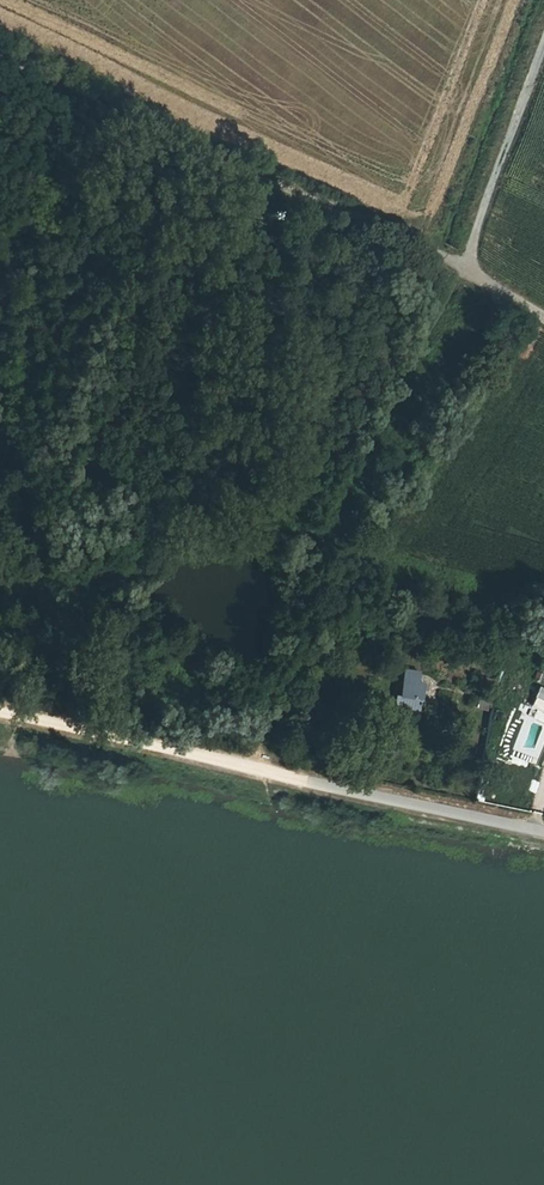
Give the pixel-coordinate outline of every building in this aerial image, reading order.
[(411,703),(416,675),(401,673),(397,700),(411,703)] [(536,687),(523,714),(543,723),(543,690),(536,687)]
